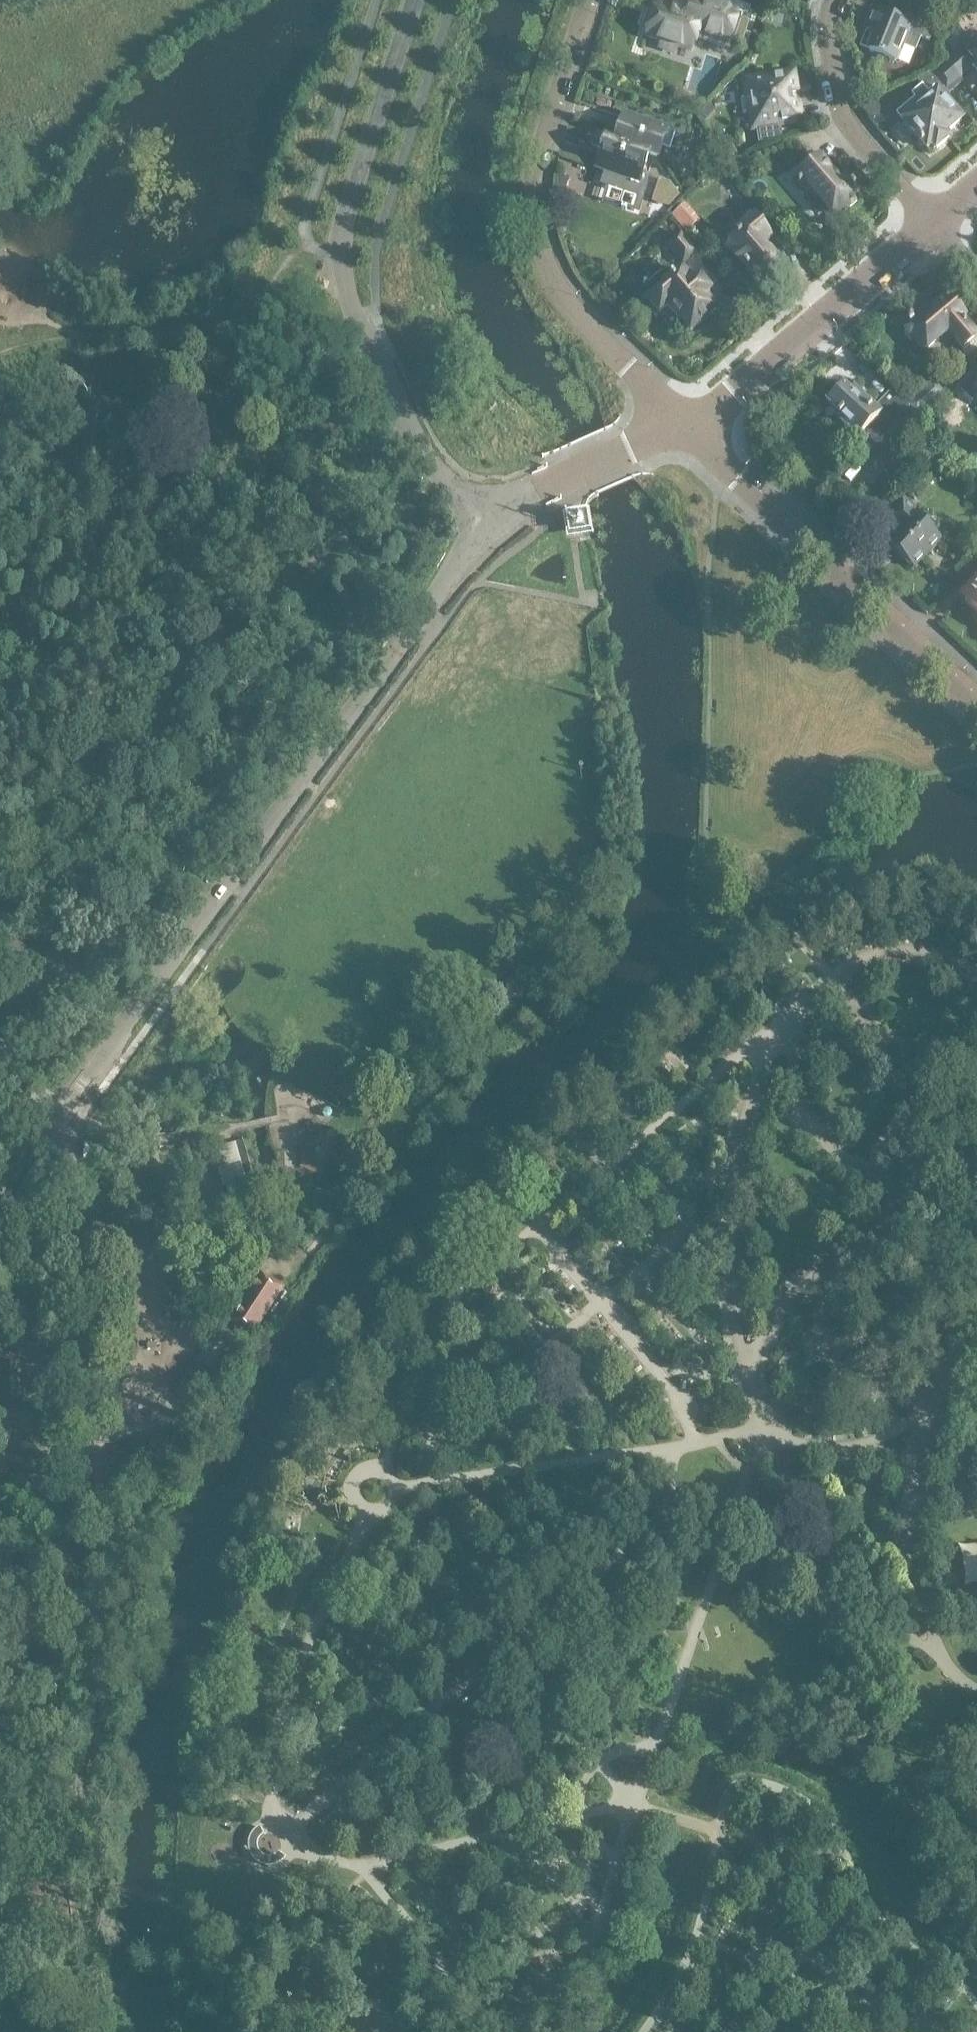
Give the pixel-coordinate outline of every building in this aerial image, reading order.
[(647,36),(691,50),(696,32),(733,45),(743,16),(730,11),(730,10),(723,8),(722,9),(695,0),(686,0),(682,14),(666,8),(668,0),(659,0),(647,36)] [(876,34),(869,51),(894,62),(901,45),(915,50),(920,38),(928,41),(936,23),(903,9),(898,20),(877,11),(868,31),(876,34)] [(966,52),(976,64),(976,42),(966,52)] [(957,56),(948,63),(960,79),(970,70),(957,56)] [(897,116),(927,150),(931,147),(935,150),(948,139),(945,135),(962,120),(938,93),(944,87),(949,94),(963,82),(960,79),(948,63),(939,71),(919,79),(923,88),(914,95),(917,99),(897,116)] [(748,97),(740,98),(743,114),(750,113),(753,128),(796,122),(791,92),(795,91),(792,74),(745,81),(748,97)] [(623,117),(614,143),(648,155),(648,156),(657,160),(660,151),(666,153),(673,134),(623,117)] [(648,155),(614,143),(604,140),(594,168),(622,178),(619,185),(640,192),(645,176),(641,175),(648,156),(648,155)] [(802,179),(797,184),(805,193),(810,189),(834,217),(860,195),(847,180),(841,185),(819,159),(799,176),(802,179)] [(660,181),(653,201),(668,206),(678,196),(669,184),(660,181)] [(684,206),(673,216),(687,231),(697,221),(684,206)] [(737,239),(727,247),(758,282),(779,264),(762,243),(771,236),(755,218),(737,232),(739,235),(736,238),(737,239)] [(682,236),(668,246),(683,263),(696,253),(682,236)] [(648,300),(660,313),(668,306),(690,333),(716,311),(705,297),(710,293),(700,281),(695,286),(682,271),(648,300)] [(947,333),(963,352),(976,339),(976,336),(967,324),(966,325),(962,320),(965,317),(948,298),(922,320),(917,314),(903,327),(924,352),(947,333)] [(935,382),(908,405),(917,413),(931,402),(943,391),(935,382)] [(859,440),(869,429),(876,435),(880,436),(882,437),(884,437),(886,436),(888,435),(892,432),(900,423),(904,427),(917,413),(908,405),(894,391),(875,411),(854,392),(851,395),(843,387),(827,405),(839,416),(838,418),(839,418),(837,421),(832,428),(845,440),(852,434),(859,440)] [(931,402),(917,413),(927,423),(940,412),(931,402)] [(916,510),(903,498),(882,520),(895,532),(885,542),(913,568),(940,539),(913,513),(916,510)] [(568,539),(571,539),(594,535),(590,510),(564,513),(568,539)] [(976,619),(976,582),(962,598),(965,601),(964,607),(976,619)] [(507,992),(517,992),(518,978),(508,978),(507,992)] [(301,1150),(303,1165),(320,1171),(332,1163),(331,1147),(316,1138),(301,1150)] [(244,1141),(216,1148),(221,1168),(218,1169),(223,1188),(227,1187),(232,1206),(259,1199),(244,1141)] [(246,1299),(235,1318),(255,1331),(280,1291),(260,1278),(246,1299)]
